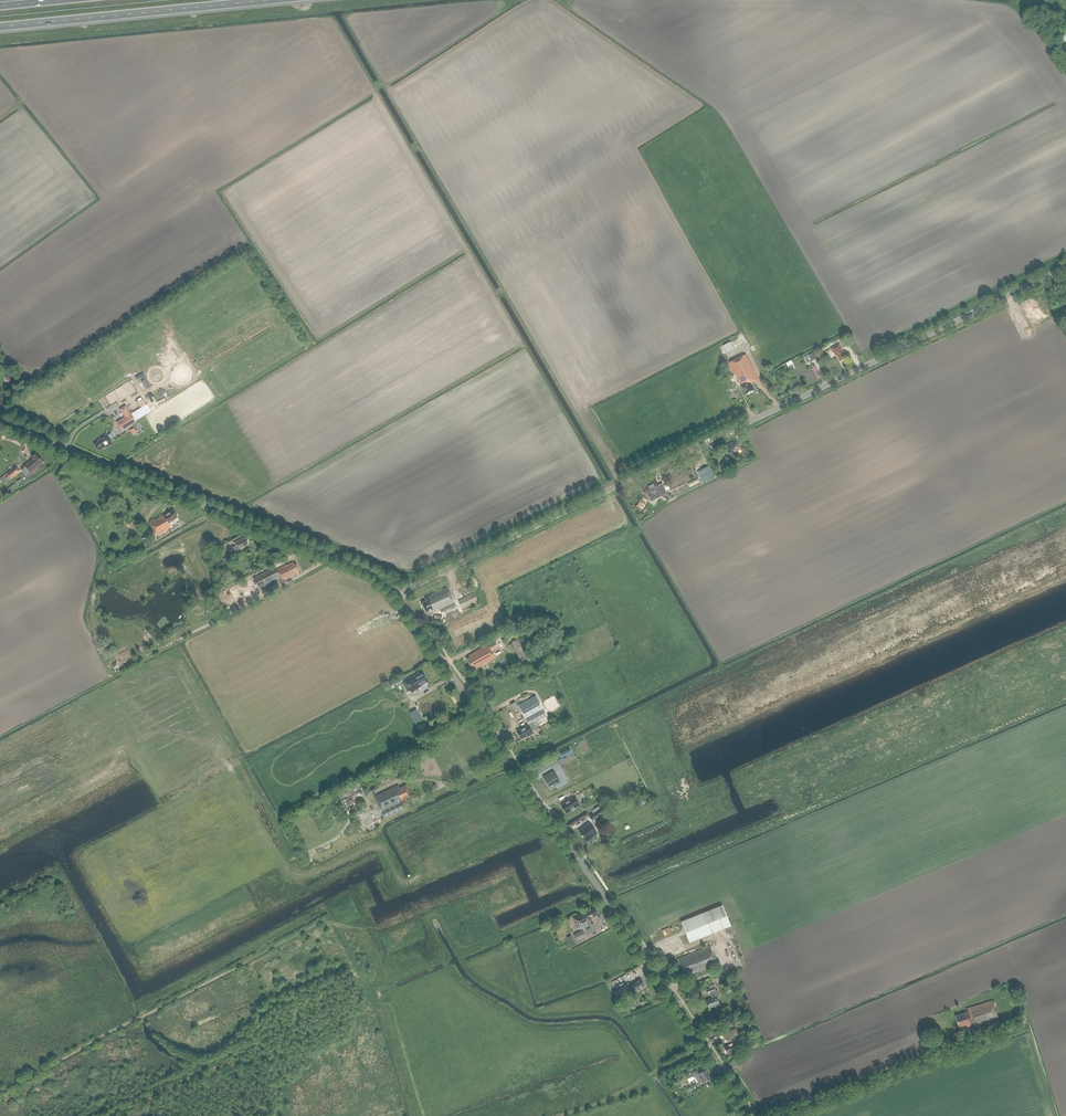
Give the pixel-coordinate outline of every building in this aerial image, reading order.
[(839,339),(843,348),(848,345),(843,337),(839,339)] [(725,354),(737,349),(733,341),(721,347),(725,354)] [(845,358),(843,353),(844,353),(842,349),(842,348),(839,344),(831,349),(833,352),(834,352),(836,355),(837,355),(840,361),(845,358)] [(814,352),(809,355),(805,357),(808,363),(817,359),(814,352)] [(758,379),(746,355),(729,363),(741,388),(743,387),(746,394),(755,390),(751,383),(758,379)] [(125,417),(117,422),(122,431),(136,422),(134,419),(142,414),(143,415),(150,411),(146,405),(131,414),(126,406),(120,409),(125,417)] [(91,408),(79,416),(82,421),(94,414),(91,408)] [(107,434),(100,438),(101,439),(99,440),(99,441),(94,444),(98,450),(99,449),(100,450),(103,448),(104,448),(106,447),(113,443),(107,434)] [(725,449),(726,451),(726,452),(727,452),(728,453),(730,452),(731,453),(741,448),(737,441),(727,446),(728,448),(725,449)] [(742,447),(748,459),(752,457),(746,445),(742,447)] [(43,461),(36,453),(32,457),(33,458),(25,465),(32,473),(38,468),(37,468),(42,464),(41,462),(43,461)] [(711,465),(698,472),(703,483),(716,476),(711,465)] [(15,466),(0,479),(2,482),(9,476),(12,479),(20,472),(15,466)] [(642,490),(645,495),(647,494),(650,501),(667,493),(662,483),(658,485),(656,481),(653,483),(644,487),(644,489),(642,490)] [(638,506),(644,509),(647,504),(641,501),(638,506)] [(157,536),(171,527),(169,523),(178,517),(173,509),(164,516),(163,515),(149,523),(157,536)] [(129,523),(133,531),(138,538),(144,534),(135,519),(129,523)] [(234,543),(235,545),(232,547),(235,552),(238,550),(248,544),(247,543),(249,542),(246,538),(245,539),(244,537),(234,543)] [(221,555),(227,551),(223,544),(216,548),(221,555)] [(294,565),(293,562),(286,566),(286,565),(276,570),(275,567),(253,579),(258,588),(280,577),(282,582),(299,574),(297,570),(299,569),(296,564),(294,565)] [(433,609),(434,612),(435,615),(441,612),(441,613),(456,606),(455,603),(454,603),(447,587),(432,594),(432,595),(425,598),(426,601),(422,603),(426,612),(433,609)] [(474,593),(463,598),(458,600),(462,610),(463,609),(464,614),(481,607),(474,593)] [(195,613),(198,618),(204,614),(202,609),(195,613)] [(513,616),(517,629),(525,627),(521,614),(515,616),(514,615),(513,616)] [(508,645),(512,652),(513,655),(517,653),(521,661),(531,656),(530,654),(521,638),(508,645)] [(498,648),(494,641),(475,652),(468,656),(469,658),(466,659),(472,668),(474,667),(476,669),(496,658),(492,651),(498,648)] [(428,681),(422,671),(418,674),(418,673),(416,674),(405,680),(411,692),(420,688),(419,686),(423,685),(422,684),(428,681)] [(396,699),(403,695),(398,686),(391,689),(396,699)] [(534,730),(534,731),(552,721),(548,714),(543,716),(540,711),(543,709),(536,696),(518,705),(528,724),(528,725),(517,731),(521,738),(527,735),(527,737),(533,734),(532,731),(534,730)] [(416,709),(410,713),(416,723),(423,719),(416,709)] [(546,775),(543,777),(545,781),(548,785),(551,789),(555,786),(561,782),(560,781),(554,772),(553,770),(546,775)] [(398,785),(374,796),(384,818),(404,808),(401,802),(406,800),(406,799),(411,796),(406,785),(400,788),(398,785)] [(419,791),(421,795),(432,790),(430,786),(419,791)] [(569,800),(561,805),(566,813),(571,810),(573,811),(574,809),(575,808),(574,808),(580,805),(574,795),(568,799),(569,800)] [(592,811),(593,813),(603,807),(601,805),(592,811)] [(589,817),(592,821),(606,811),(603,807),(593,813),(589,817)] [(590,823),(579,831),(586,841),(597,833),(590,823)] [(681,922),(689,943),(731,926),(722,905),(681,922)] [(577,927),(579,926),(581,930),(588,927),(586,923),(592,921),(590,918),(598,915),(595,908),(587,911),(586,908),(580,911),(582,914),(573,917),(577,927)] [(574,934),(574,935),(577,941),(586,937),(583,930),(574,934)] [(575,945),(571,936),(567,938),(571,947),(575,945)] [(697,971),(698,972),(717,964),(710,946),(677,959),(683,975),(689,972),(690,973),(694,972),(694,973),(697,971)] [(633,984),(630,986),(628,988),(628,989),(622,993),(625,997),(626,996),(628,995),(633,991),(634,992),(637,990),(644,985),(640,979),(633,984)] [(708,994),(710,993),(712,998),(706,1000),(709,1008),(720,1004),(716,996),(719,995),(719,996),(720,996),(717,990),(716,990),(714,987),(706,990),(708,994)] [(623,998),(625,997),(622,993),(620,989),(616,991),(628,1013),(631,1012),(623,998)] [(631,999),(628,995),(626,996),(631,1005),(633,1004),(632,1002),(635,1000),(633,998),(631,999)] [(998,1018),(994,1004),(993,1001),(966,1009),(967,1012),(956,1016),(960,1027),(967,1024),(968,1027),(998,1018)] [(738,1045),(736,1042),(734,1036),(738,1035),(736,1028),(723,1033),(727,1043),(731,1041),(730,1038),(731,1038),(733,1043),(732,1044),(732,1043),(724,1046),(727,1053),(735,1050),(734,1047),(738,1045)] [(705,1070),(700,1073),(698,1069),(690,1073),(696,1083),(695,1083),(697,1087),(700,1085),(698,1082),(700,1080),(702,1084),(710,1078),(705,1070)] [(688,1087),(692,1086),(687,1075),(680,1079),(683,1085),(686,1083),(688,1087)]
